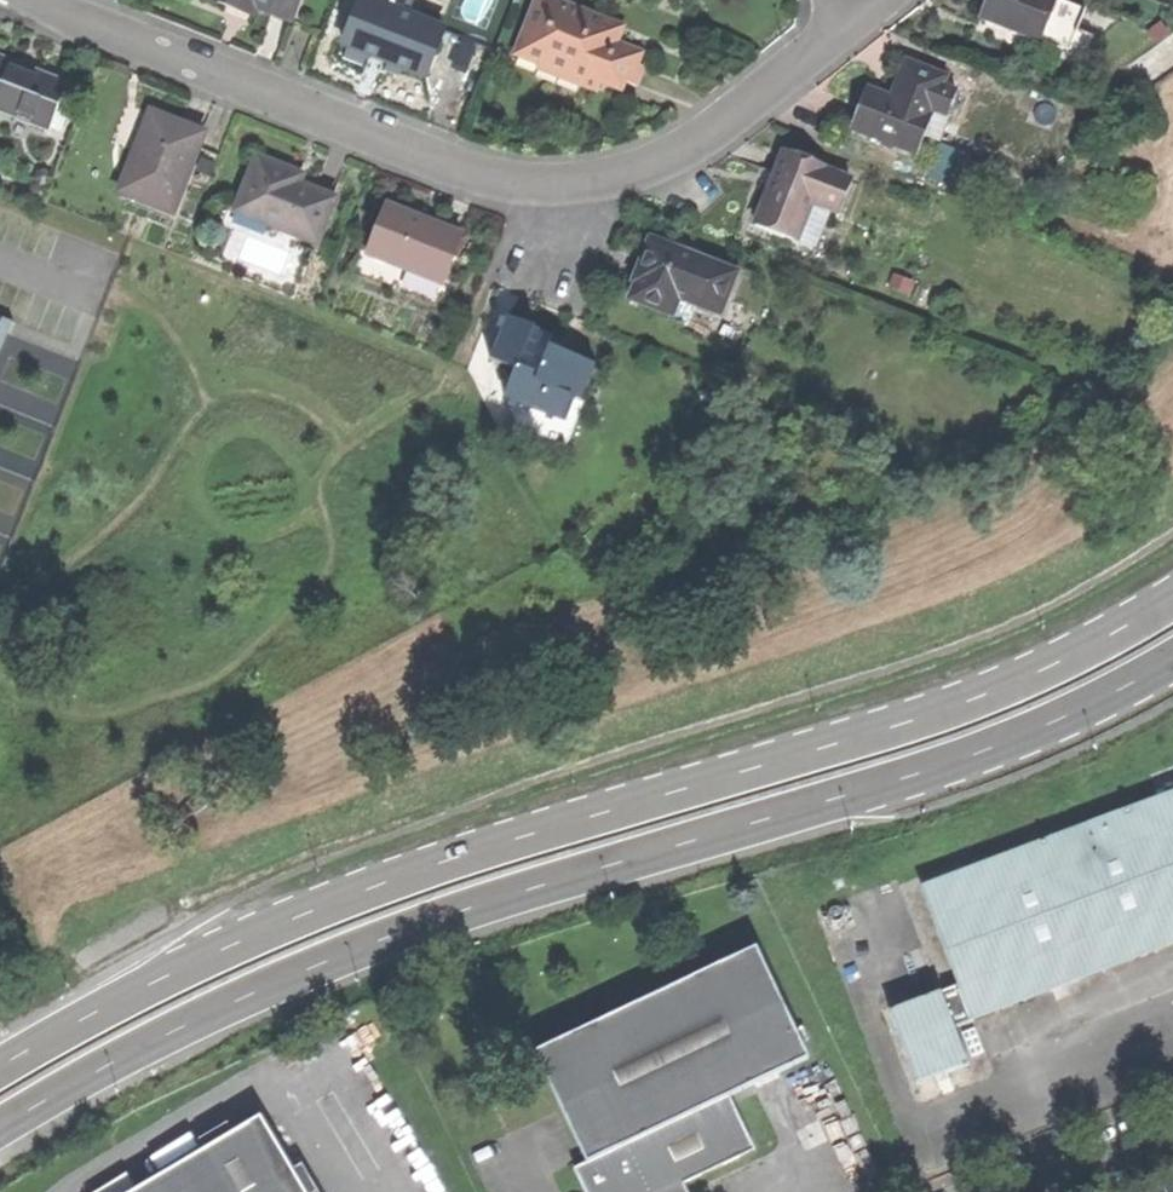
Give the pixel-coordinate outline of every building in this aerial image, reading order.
[(225,2),(252,13),(255,5),(292,19),(299,0),(220,0),(225,2)] [(345,42),(386,58),(428,74),(446,27),(376,0),(361,0),(345,42)] [(518,52),(542,61),(545,54),(587,71),(584,80),(602,87),(619,93),(625,77),(639,83),(646,64),(638,61),(642,51),(617,41),(619,36),(614,34),(618,22),(561,0),(538,0),(518,52)] [(980,12),(1040,35),(1054,0),(985,0),(980,12)] [(1075,0),(1054,0),(1040,35),(1068,47),(1078,23),(1085,4),(1075,0)] [(1095,30),(1078,23),(1068,47),(1086,54),(1095,30)] [(66,78),(30,64),(0,53),(0,107),(48,126),(66,78)] [(582,83),(584,80),(587,71),(545,54),(542,61),(540,67),(582,83)] [(947,72),(906,57),(897,82),(888,107),(863,98),(854,125),(919,149),(947,72)] [(172,207),(202,127),(175,117),(153,109),(139,148),(133,145),(117,187),(172,207)] [(828,164),(787,147),(773,182),(758,222),(773,227),(798,237),(814,198),(834,205),(841,208),(853,178),(827,167),(828,164)] [(317,238),(334,192),(289,176),(293,166),(281,161),(253,151),(236,199),(270,211),(267,220),(317,238)] [(815,252),(834,205),(814,198),(798,237),(773,227),(770,235),(815,252)] [(415,213),(384,201),(365,249),(440,278),(459,231),(415,213)] [(736,271),(651,238),(643,259),(636,276),(642,278),(635,296),(687,317),(694,300),(721,311),(736,271)] [(533,325),(506,315),(491,357),(517,366),(506,396),(567,418),(577,389),(585,392),(596,362),(571,353),(552,347),(557,333),(533,325)] [(575,340),(557,333),(552,347),(571,353),(575,340)] [(548,434),(567,418),(506,396),(516,422),(548,434)] [(973,1023),(1172,949),(1172,795),(922,888),(960,988),(973,1023)] [(537,1052),(588,1162),(731,1096),(810,1059),(759,948),(537,1052)] [(973,1023),(960,988),(892,1014),(920,1089),(970,1070),(955,1029),(973,1023)] [(731,1096),(588,1162),(574,1168),(585,1191),(689,1191),(685,1183),(756,1150),(731,1096)] [(260,1115),(126,1191),(305,1191),(260,1115)]
